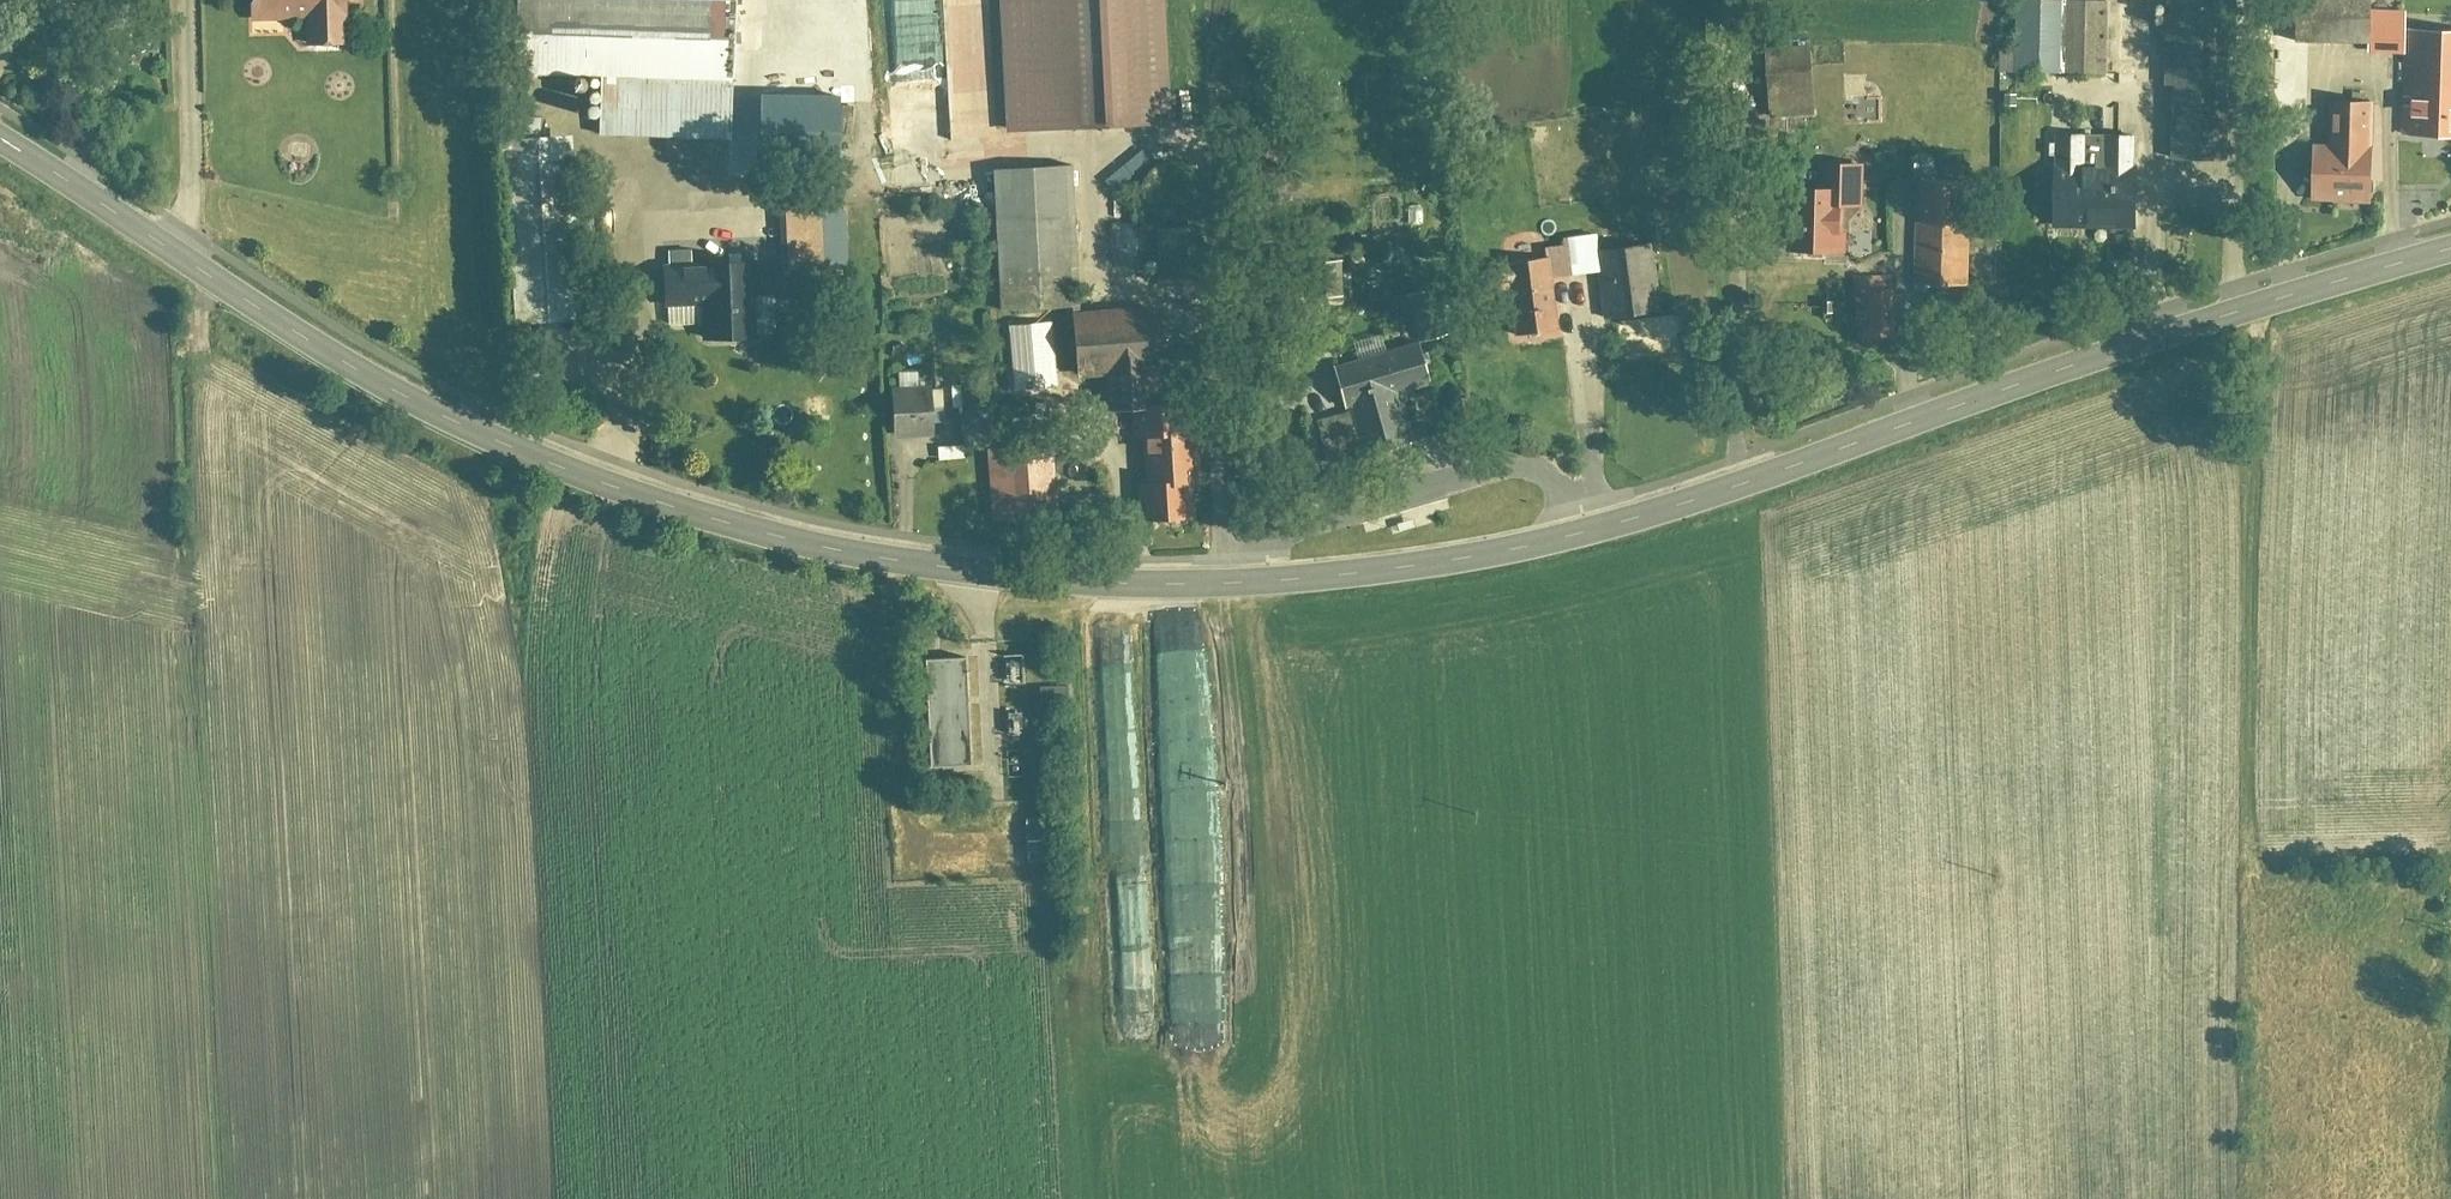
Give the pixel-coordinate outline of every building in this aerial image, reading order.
[(303,57),(351,56),(350,20),(361,20),(360,0),(258,0),(259,22),(302,21),(303,57)] [(528,79),(738,82),(739,0),(529,0),(528,79)] [(773,167),(856,162),(847,0),(788,0),(764,1),(773,167)] [(954,142),(999,140),(994,0),(949,0),(954,142)] [(1014,132),(1183,126),(1178,0),(1009,0),(1014,132)] [(2183,164),(2242,163),(2238,0),(2179,0),(2183,164)] [(2384,52),(2382,0),(2320,0),(2322,54),(2384,52)] [(2061,5),(2063,77),(2113,76),(2111,4),(2061,5)] [(2413,138),(2450,138),(2450,40),(2413,40),(2413,138)] [(2327,108),(2328,205),(2389,204),(2388,107),(2327,108)] [(2065,137),(2066,228),(2149,227),(2148,136),(2065,137)] [(582,138),(518,142),(529,331),(592,328),(582,138)] [(1854,264),(1854,210),(1874,210),(1874,167),(1846,167),(1846,191),(1796,192),(1797,265),(1854,264)] [(1002,176),(1006,315),(1086,313),(1082,173),(1002,176)] [(1919,185),(1922,289),(1969,288),(1966,184),(1919,185)] [(1349,192),(1355,261),(1383,258),(1378,190),(1349,192)] [(719,349),(776,346),(774,310),(862,306),(857,208),(790,211),(792,271),(773,272),(772,261),(672,266),(675,326),(718,324),(719,349)] [(1162,231),(1162,287),(1206,287),(1206,231),(1162,231)] [(1609,277),(1611,323),(1654,321),(1651,251),(1616,253),(1615,236),(1551,239),(1552,264),(1511,265),(1514,344),(1564,342),(1561,279),(1609,277)] [(1409,296),(1418,346),(1454,339),(1444,290),(1409,296)] [(1868,290),(1869,340),(1902,339),(1901,290),(1868,290)] [(1089,309),(1090,375),(1108,374),(1109,413),(1157,412),(1156,373),(1175,373),(1174,307),(1089,309)] [(1334,370),(1345,412),(1353,410),(1364,455),(1416,442),(1403,393),(1432,386),(1422,347),(1334,370)] [(974,385),(975,449),(1022,448),(1021,384),(974,385)] [(894,432),(933,430),(931,388),(893,390),(894,432)] [(1140,421),(1144,523),(1201,521),(1197,419),(1140,421)] [(997,452),(999,519),(1066,518),(1064,451),(997,452)] [(971,764),(965,656),(925,658),(931,766),(971,764)]
